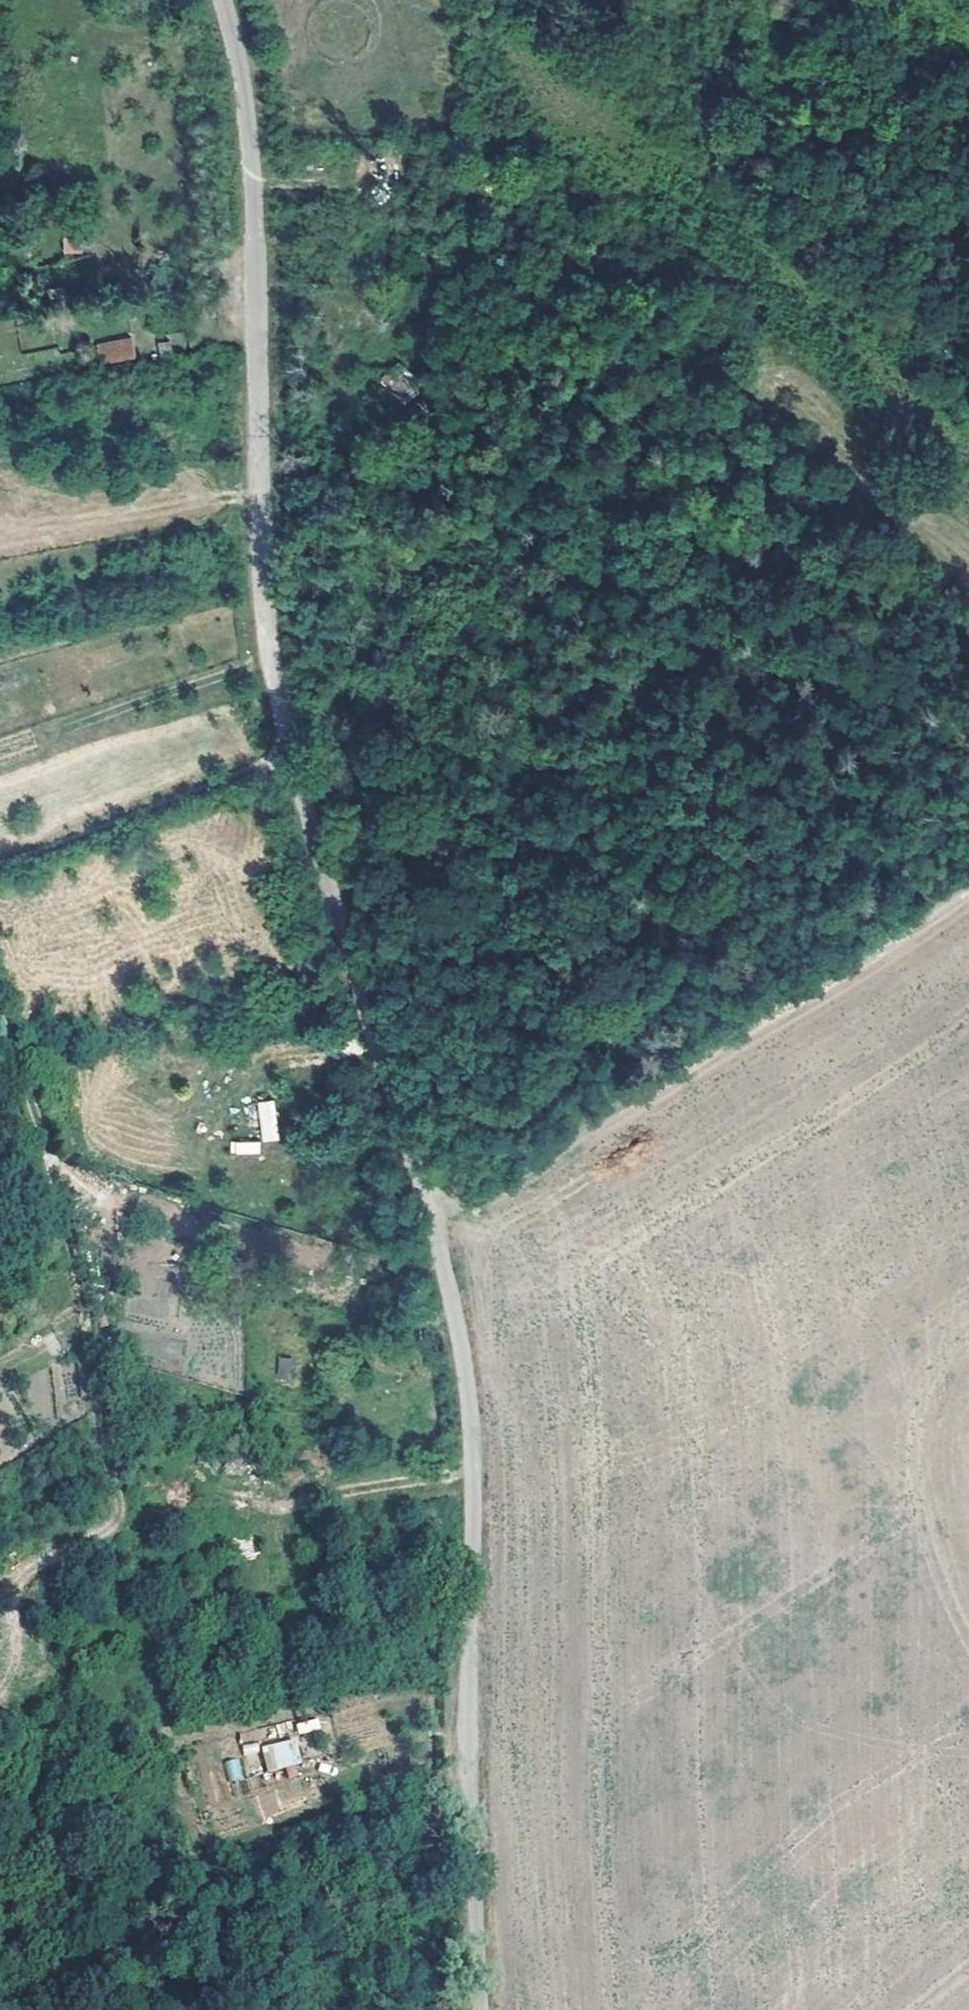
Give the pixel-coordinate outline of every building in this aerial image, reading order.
[(62,238),(64,255),(82,253),(81,236),(62,238)] [(131,319),(95,325),(99,353),(135,347),(131,319)] [(170,337),(161,339),(162,349),(172,348),(170,337)] [(388,377),(408,401),(422,390),(413,380),(421,374),(409,360),(388,377)] [(275,1101),(257,1102),(260,1142),(278,1141),(275,1101)] [(229,1155),(260,1155),(260,1142),(229,1142),(229,1155)] [(276,1378),(291,1381),(294,1358),(279,1355),(276,1378)] [(283,1771),(304,1764),(299,1746),(278,1752),(283,1771)] [(228,1781),(242,1779),(239,1757),(224,1760),(228,1781)]
